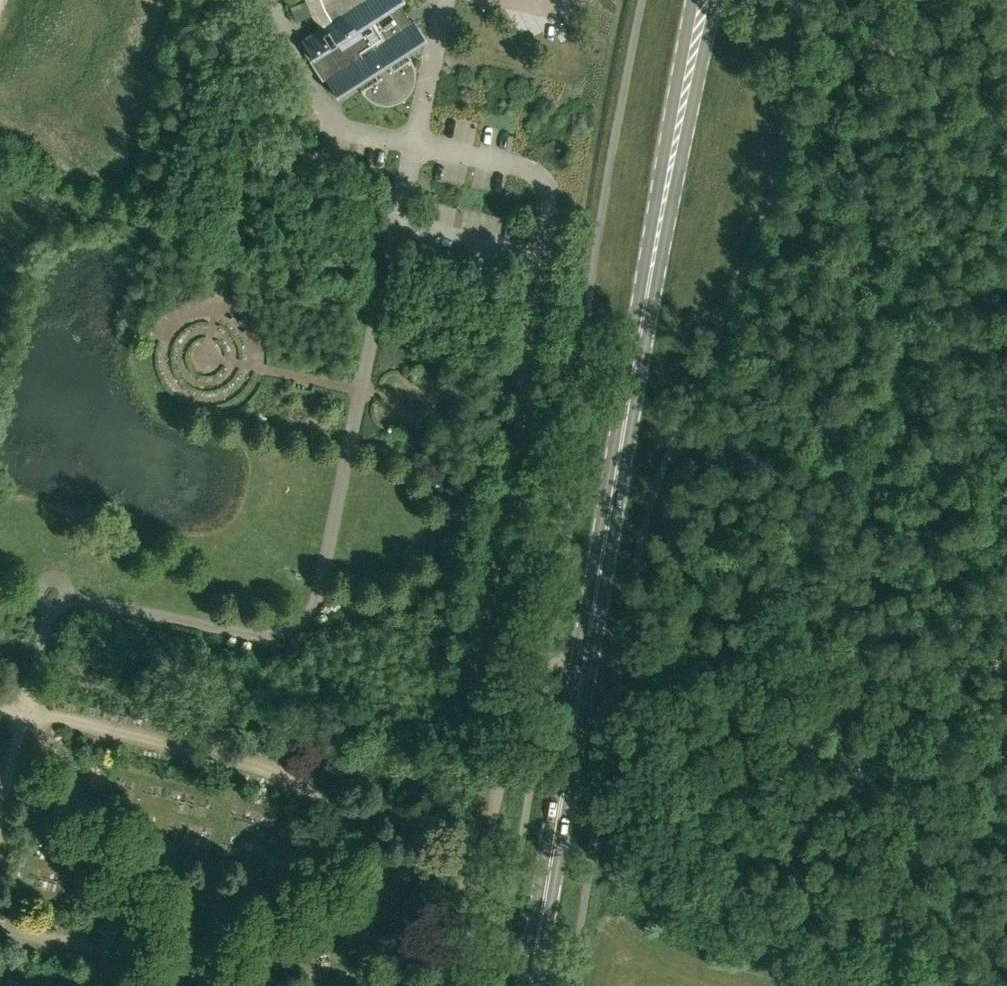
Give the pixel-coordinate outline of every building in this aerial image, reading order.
[(309,10),(308,7),(306,3),(305,0),(297,4),(290,6),(296,22),(312,16),(309,10)] [(360,89),(361,90),(362,92),(365,95),(369,98),(371,99),(375,101),(379,102),(381,103),(383,103),(386,103),(388,103),(392,102),(396,101),(400,99),(403,96),(405,95),(407,93),(408,91),(409,90),(410,88),(412,84),(413,82),(414,79),(414,77),(414,74),(414,72),(414,70),(413,68),(413,65),(412,63),(411,61),(410,59),(409,57),(405,52),(425,39),(413,19),(410,21),(399,3),(404,0),(305,0),(306,3),(308,7),(309,10),(312,16),(318,27),(300,38),(312,56),(308,59),(321,79),(324,77),(336,96),(357,83),(360,89)]
